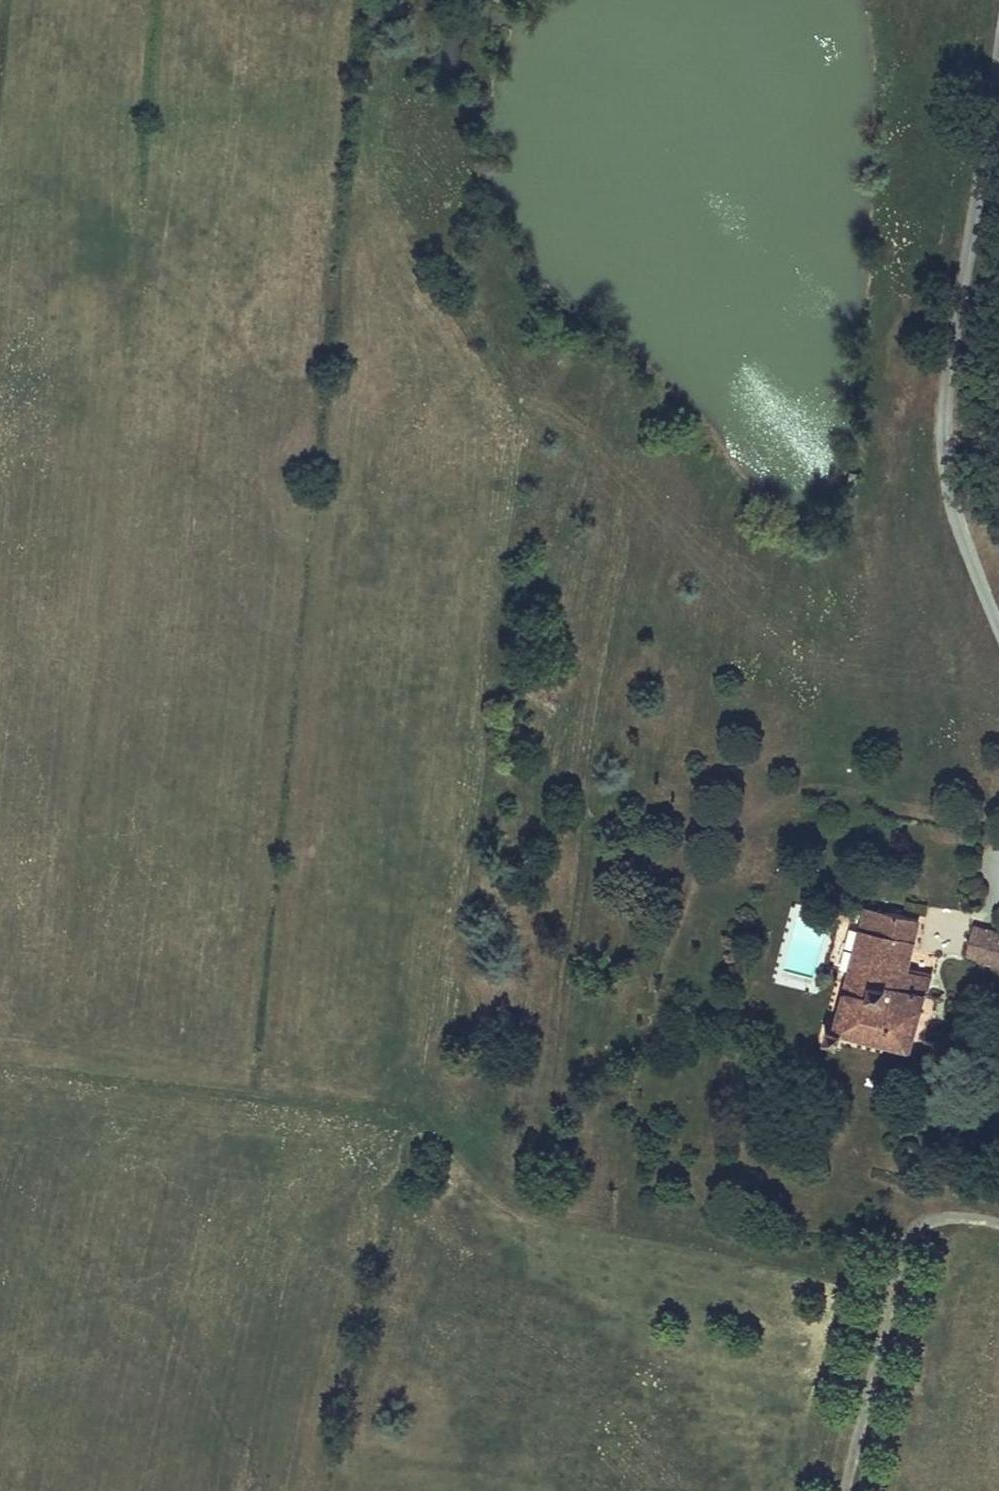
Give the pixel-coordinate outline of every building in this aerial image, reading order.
[(846,467),(843,482),(853,484),(856,469),(846,467)] [(918,919),(866,905),(833,1027),(826,1025),(823,1038),(837,1041),(841,1032),(908,1050),(929,974),(904,966),(918,919)] [(972,925),(964,955),(998,965),(998,932),(972,925)]
